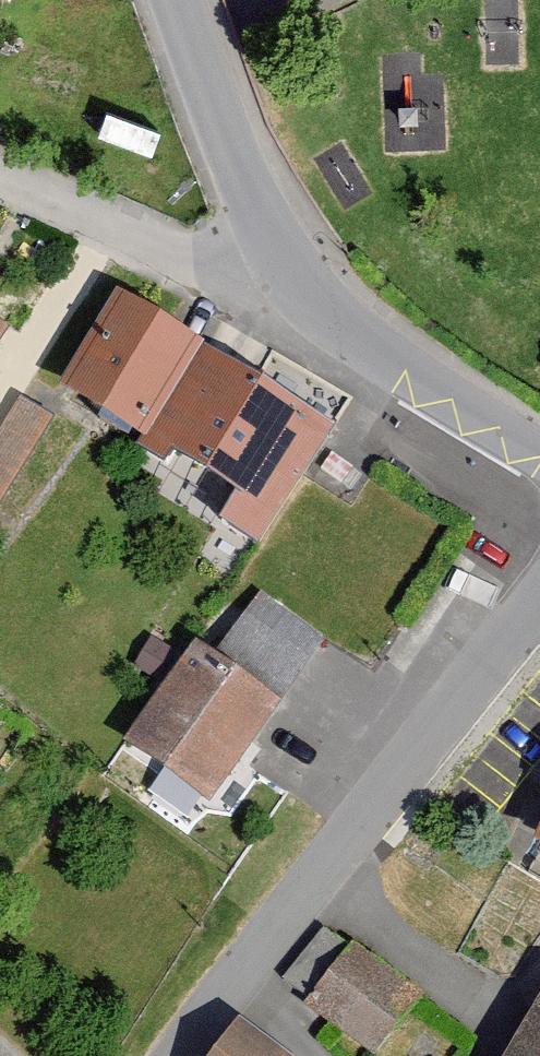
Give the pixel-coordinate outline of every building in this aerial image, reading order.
[(155,456),(219,355),(136,302),(72,403),(155,456)] [(23,340),(0,325),(0,377),(23,340)] [(340,431),(219,355),(155,456),(246,513),(237,529),(266,547),(340,431)] [(59,413),(24,391),(0,430),(0,505),(1,506),(59,413)] [(223,649),(290,686),(326,621),(260,584),(223,649)] [(281,712),(196,648),(122,747),(208,810),(281,712)] [(376,1055),(384,1055),(429,997),(358,943),(310,1006),(376,1055)] [(242,1022),(214,1055),(285,1055),(242,1022)] [(531,1055),(539,1055),(539,1041),(531,1055)]
